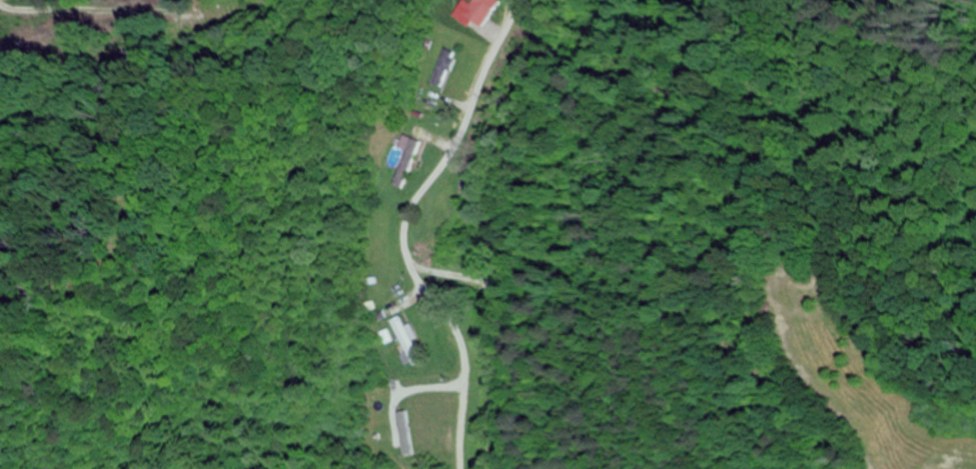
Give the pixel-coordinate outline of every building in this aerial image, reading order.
[(452,16),(469,28),(473,23),(482,29),(503,0),(477,0),(473,6),(464,0),(452,16)] [(428,83),(443,89),(458,54),(443,48),(428,83)] [(417,141),(398,135),(383,184),(402,189),(417,141)] [(410,325),(405,328),(400,317),(391,321),(413,366),(423,361),(413,341),(417,339),(410,325)]
